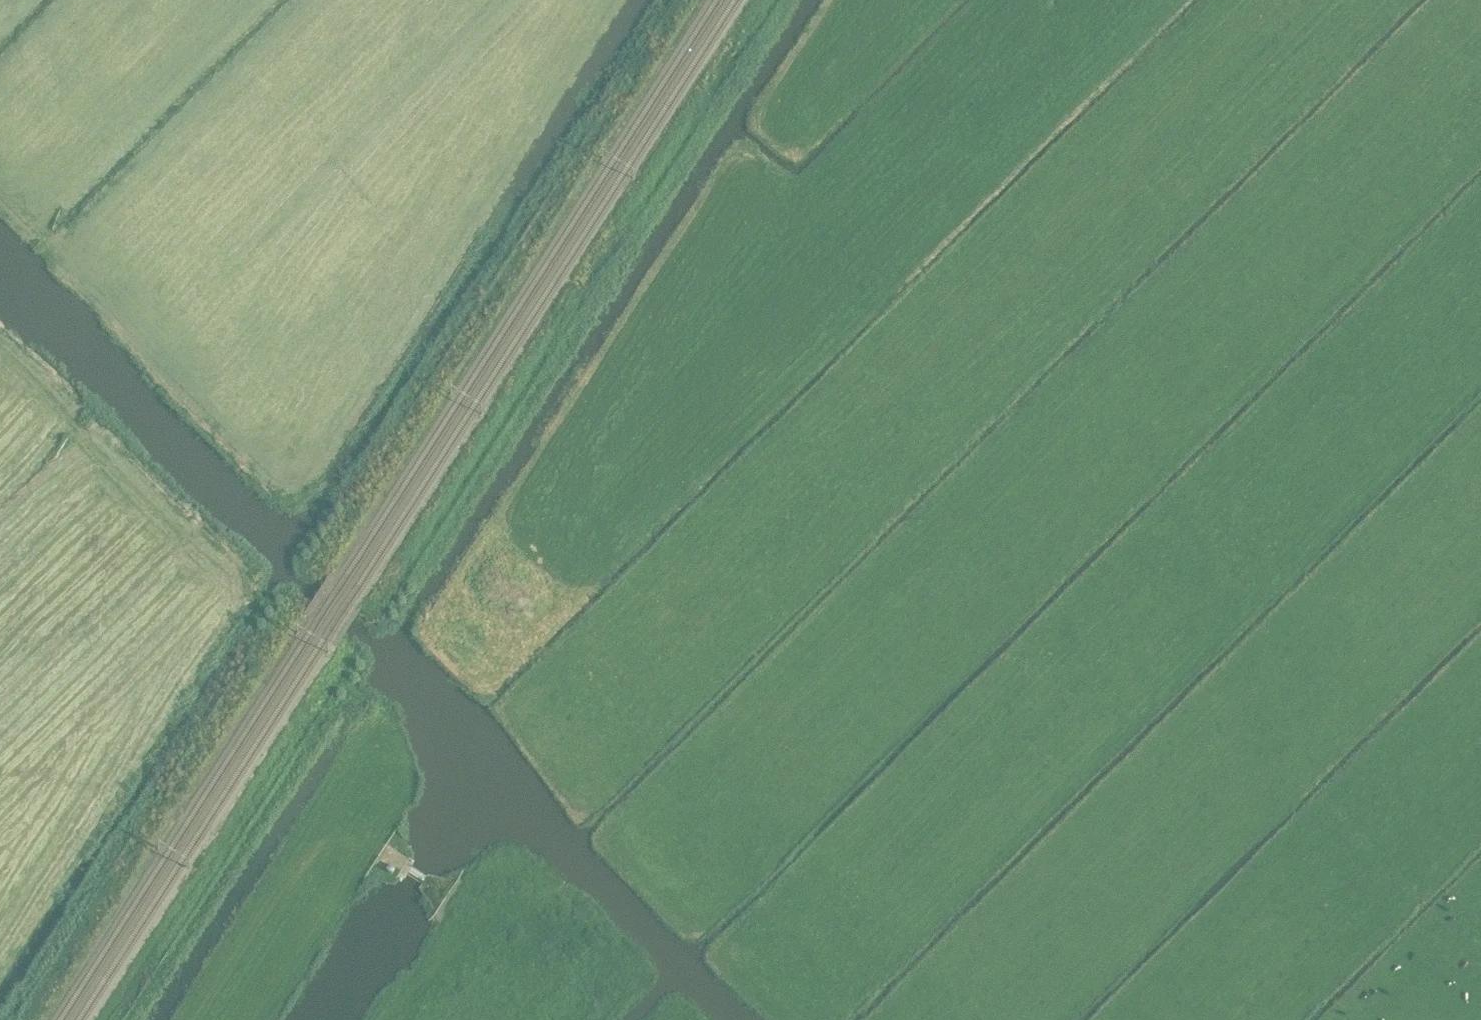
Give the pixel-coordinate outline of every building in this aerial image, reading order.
[(386,871),(392,875),(394,872),(396,869),(390,865),(386,871)]
